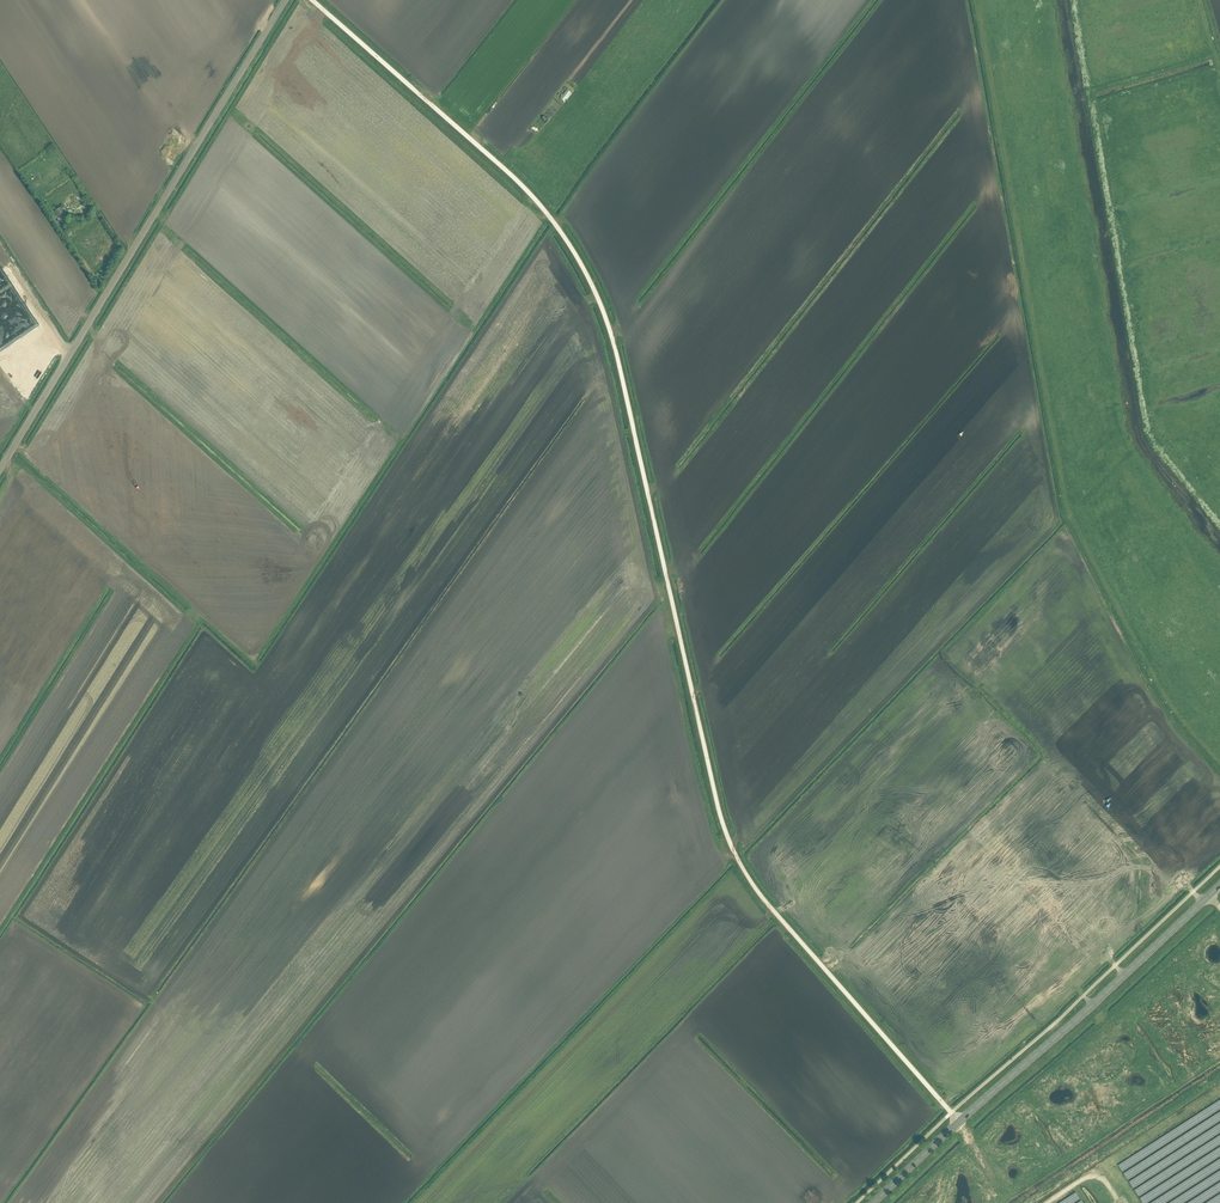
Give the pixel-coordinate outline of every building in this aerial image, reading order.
[(560,99),(564,102),(571,93),(567,90),(560,99)] [(54,212),(60,220),(67,215),(61,207),(54,212)]
